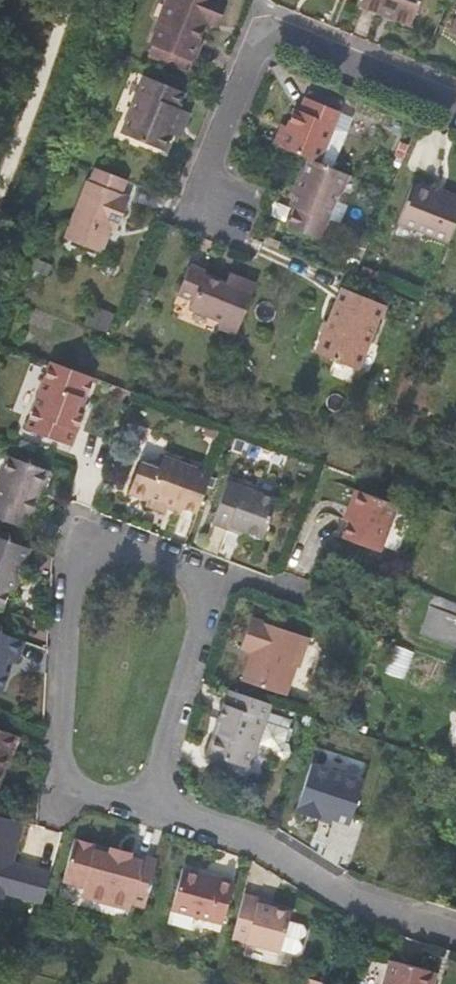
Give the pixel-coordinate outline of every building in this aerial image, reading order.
[(199,63),(207,44),(203,43),(211,24),(215,26),(224,3),(216,0),(174,0),(157,46),(199,63)] [(359,5),(409,26),(419,0),(361,0),(359,5)] [(4,38),(9,35),(10,24),(5,16),(0,16),(0,33),(4,38)] [(195,73),(199,63),(157,46),(152,56),(195,73)] [(184,91),(144,75),(120,134),(164,151),(171,135),(180,111),(181,110),(177,109),(184,91)] [(293,109),(277,147),(307,160),(317,164),(338,112),(305,99),(299,112),(293,109)] [(188,114),(180,111),(171,135),(178,138),(188,114)] [(339,196),(348,176),(317,164),(307,160),(294,191),(302,194),(288,227),(318,240),(337,195),(339,196)] [(128,199),(87,182),(63,239),(97,254),(108,228),(116,230),(128,199)] [(447,246),(455,223),(455,200),(445,196),(444,201),(411,187),(396,226),(447,246)] [(206,271),(190,264),(178,293),(193,299),(190,306),(222,319),(218,326),(237,334),(256,285),(238,278),(234,288),(204,276),(206,271)] [(157,281),(141,275),(139,280),(155,286),(157,281)] [(384,307),(343,289),(324,335),(327,336),(319,354),(357,369),(384,307)] [(80,419),(94,382),(51,367),(27,435),(72,452),(83,420),(80,419)] [(3,457),(0,466),(0,525),(17,531),(22,515),(27,517),(43,472),(3,457)] [(180,509),(196,516),(210,477),(162,459),(158,471),(139,464),(127,496),(146,502),(144,506),(165,514),(166,511),(168,505),(180,509)] [(228,528),(240,533),(259,540),(273,503),(226,485),(211,526),(227,533),(228,528)] [(350,513),(346,524),(340,540),(377,553),(394,507),(351,492),(344,511),(350,513)] [(178,516),(180,509),(168,505),(166,511),(178,516)] [(340,521),(346,524),(350,513),(344,511),(340,521)] [(239,537),(240,533),(228,528),(227,533),(239,537)] [(29,551),(0,541),(0,609),(5,595),(11,579),(17,582),(29,551)] [(12,597),(17,582),(11,579),(5,595),(12,597)] [(435,596),(420,634),(455,647),(455,603),(435,596)] [(244,615),(232,648),(246,652),(235,681),(279,695),(288,667),(293,669),(304,635),(244,615)] [(21,644),(0,636),(0,672),(5,659),(15,662),(21,644)] [(15,662),(5,659),(0,672),(0,674),(6,675),(6,676),(10,677),(15,662)] [(240,768),(250,739),(262,743),(264,751),(272,754),(278,748),(276,741),(272,739),(276,728),(256,721),(263,703),(222,688),(212,718),(217,720),(213,733),(207,734),(199,754),(240,768)] [(13,738),(0,733),(0,752),(7,754),(13,738)] [(296,811),(353,825),(366,773),(310,759),(296,811)] [(15,823),(0,819),(0,862),(5,863),(15,823)] [(125,903),(141,907),(154,856),(105,843),(104,850),(66,839),(55,881),(77,887),(84,889),(82,898),(124,909),(125,903)] [(5,863),(0,862),(0,871),(14,874),(16,866),(5,863)] [(177,864),(165,905),(221,921),(232,880),(215,875),(214,877),(202,874),(202,872),(177,864)] [(7,895),(9,895),(9,897),(36,904),(44,873),(16,866),(14,874),(0,871),(0,893),(7,895)] [(75,896),(82,898),(84,889),(77,887),(75,896)] [(256,901),(241,896),(230,939),(278,952),(290,956),(296,952),(301,936),(298,930),(285,926),(288,915),(266,909),(255,906),(256,901)] [(436,971),(390,960),(383,983),(432,983),(436,971)]
